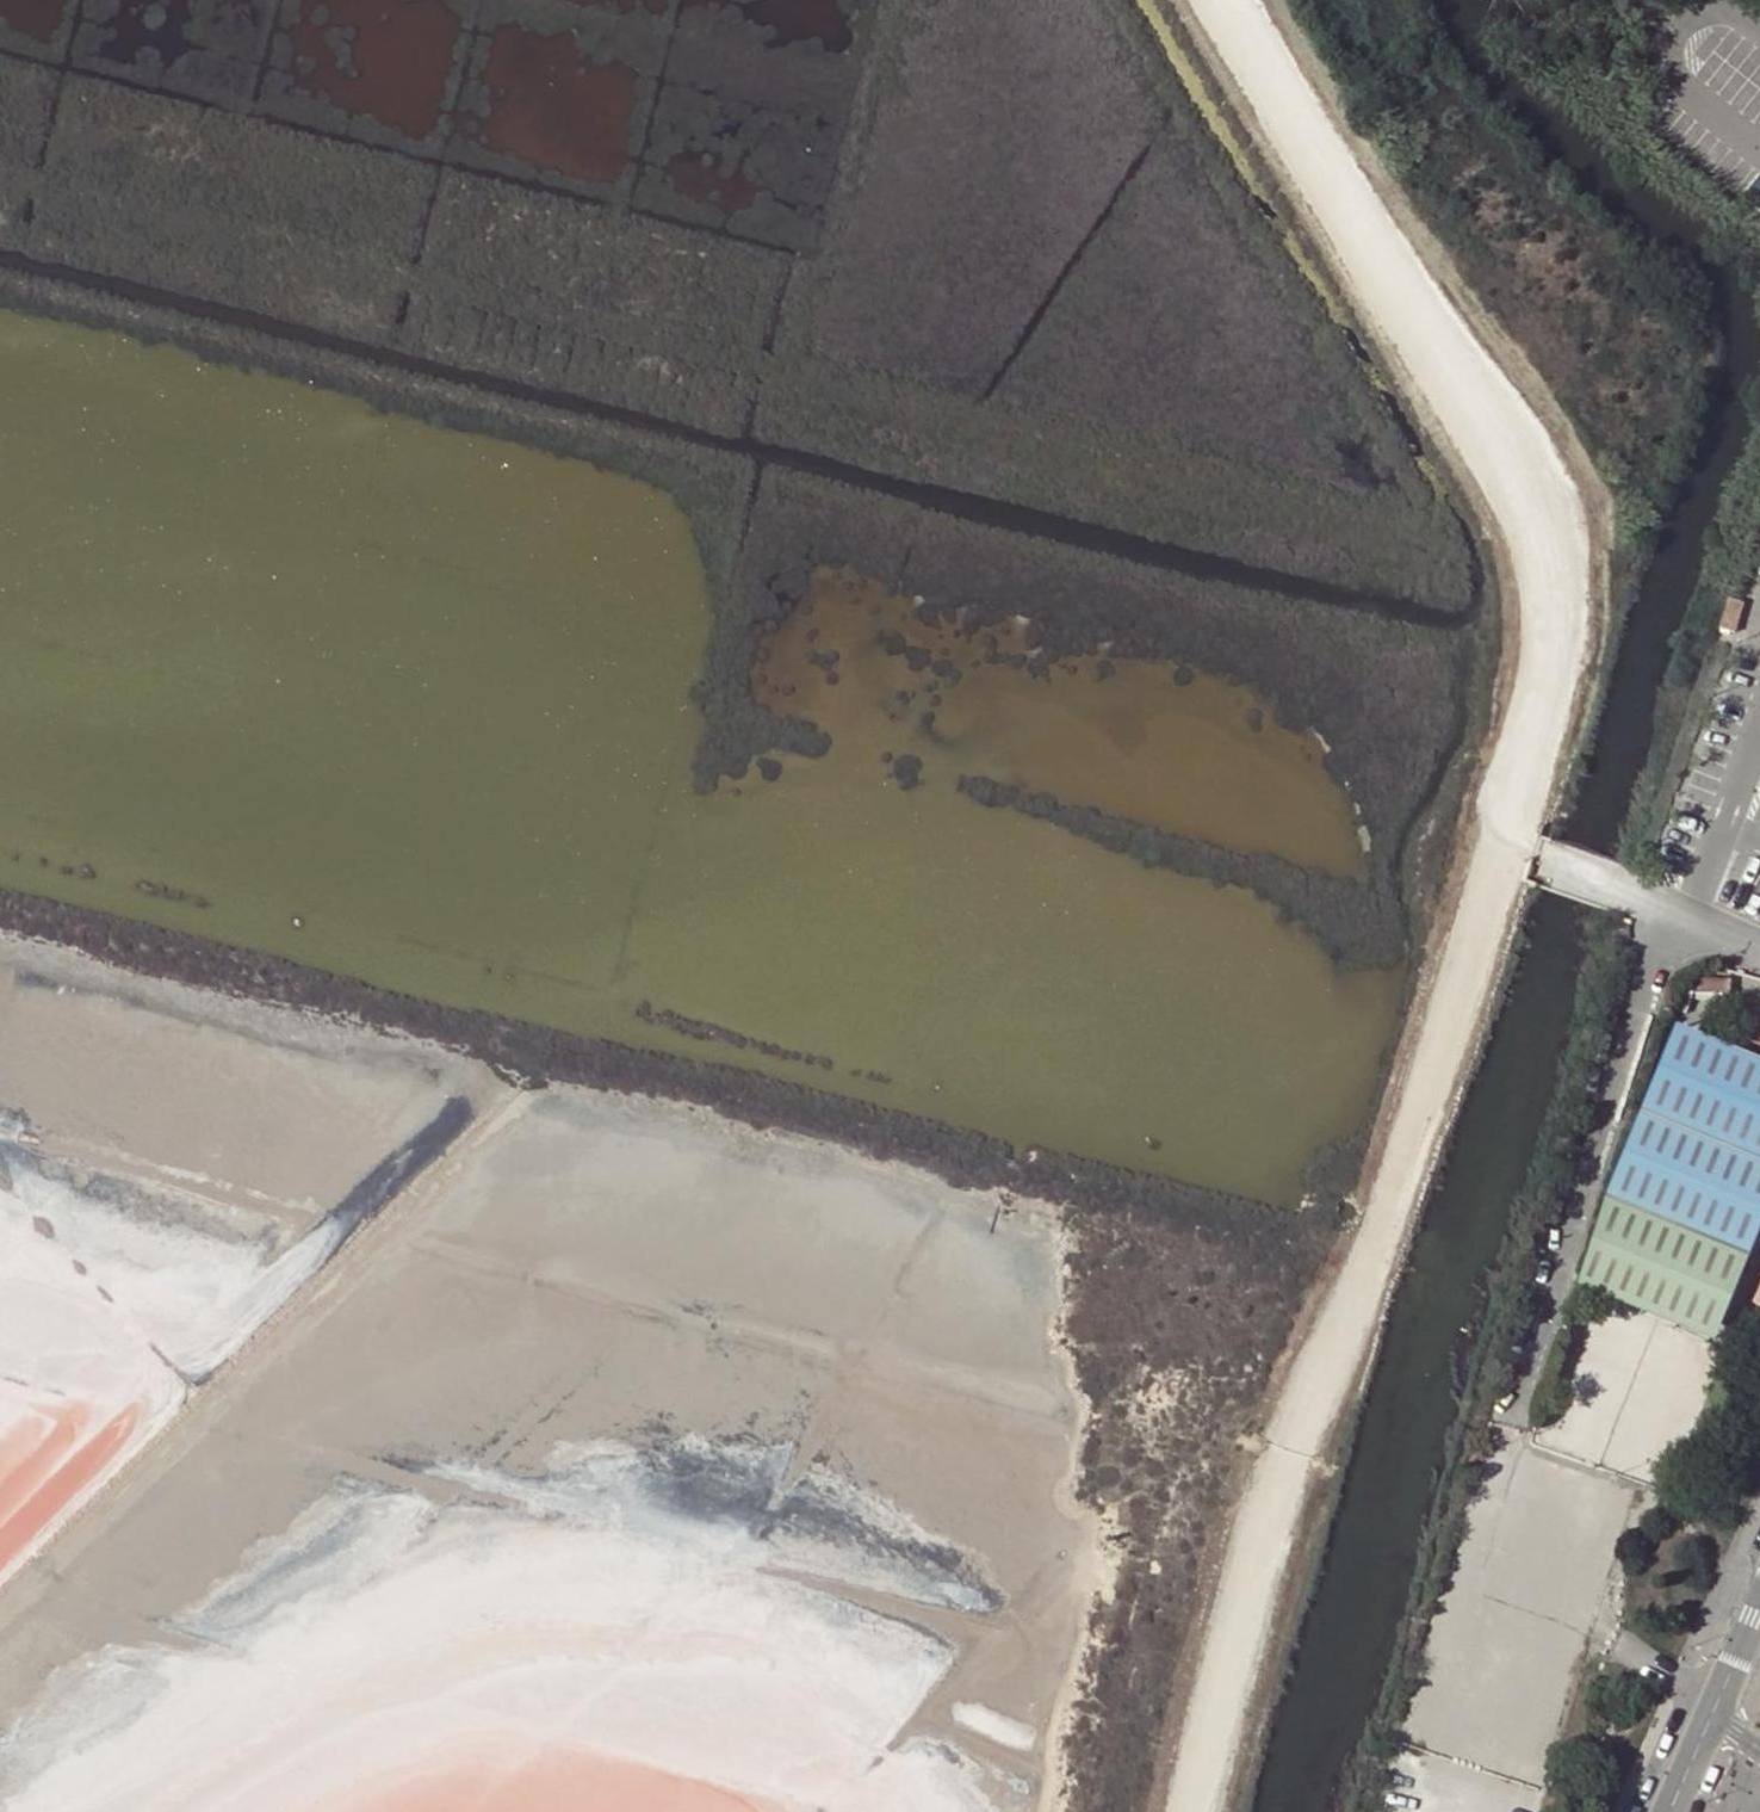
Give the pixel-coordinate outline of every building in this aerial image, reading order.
[(1728,598),(1719,627),(1735,632),(1744,603),(1728,598)] [(1758,1002),(1756,1002),(1754,1003),(1753,1003),(1751,1004),(1749,1005),(1748,1006),(1747,1008),(1746,1010),(1745,1012),(1745,1014),(1745,1015),(1745,1017),(1745,1018),(1746,1020),(1747,1022),(1747,1023),(1749,1024),(1750,1025),(1750,1026),(1752,1026),(1753,1027),(1754,1028),(1755,1028),(1756,1028),(1755,1032),(1759,1034),(1759,1002),(1758,1002)] [(1759,1220),(1759,1063),(1679,1031),(1611,1206),(1585,1294),(1712,1344),(1759,1220)] [(1755,1032),(1737,1047),(1759,1055),(1759,1034),(1755,1032)]
